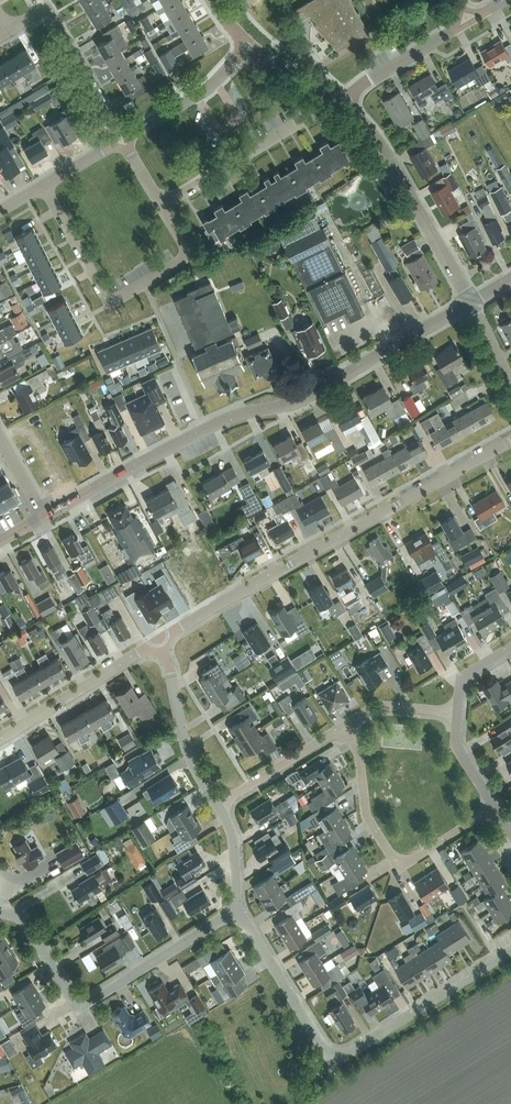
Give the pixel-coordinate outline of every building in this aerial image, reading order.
[(105,4),(108,2),(107,0),(85,0),(82,2),(89,14),(105,4)] [(134,0),(127,0),(130,6),(126,8),(129,14),(139,8),(134,0)] [(187,9),(181,0),(176,0),(165,7),(164,5),(156,9),(159,14),(166,9),(171,16),(172,18),(187,9)] [(337,49),(368,31),(350,0),(309,0),(292,10),(298,21),(312,13),(318,20),(314,24),(337,49)] [(105,4),(89,14),(96,26),(115,15),(112,9),(109,11),(105,4)] [(173,21),(178,28),(179,30),(194,21),(187,9),(172,18),(171,16),(163,21),(166,25),(173,21)] [(140,19),(147,31),(154,27),(147,15),(140,19)] [(131,31),(137,28),(131,18),(125,21),(131,31)] [(179,30),(178,28),(170,33),(173,37),(180,33),(185,40),(186,42),(201,33),(194,21),(179,30)] [(121,50),(128,45),(126,41),(118,45),(115,40),(123,35),(117,24),(103,33),(107,39),(97,45),(105,57),(119,48),(121,50)] [(201,33),(186,42),(185,40),(173,47),(177,54),(189,47),(193,54),(208,45),(201,33)] [(505,57),(508,63),(510,61),(510,44),(505,47),(501,40),(483,51),(491,65),(505,57)] [(127,62),(135,57),(133,53),(125,57),(121,50),(119,48),(105,57),(112,69),(126,60),(127,62)] [(168,70),(180,64),(171,48),(158,55),(160,57),(167,71),(168,70)] [(26,49),(14,56),(23,72),(27,78),(32,75),(28,69),(36,65),(26,49)] [(2,63),(11,79),(23,72),(14,56),(2,63)] [(480,86),(485,83),(491,79),(483,64),(476,68),(470,59),(450,71),(458,86),(475,76),(480,86)] [(130,67),(127,62),(126,60),(112,69),(119,80),(133,72),(134,73),(142,69),(138,62),(130,67)] [(0,65),(0,86),(11,79),(2,63),(0,65)] [(160,77),(166,73),(163,68),(156,71),(160,77)] [(137,78),(134,73),(133,72),(119,80),(126,93),(128,91),(133,99),(151,88),(144,75),(137,78)] [(444,97),(446,101),(454,96),(446,82),(438,87),(431,74),(411,85),(418,98),(416,99),(420,105),(423,106),(427,103),(428,100),(426,96),(431,93),(436,102),(444,97)] [(500,93),(491,79),(485,83),(490,90),(488,92),(492,98),(500,93)] [(47,84),(34,92),(37,97),(50,89),(47,84)] [(34,92),(22,99),(25,104),(37,97),(34,92)] [(414,117),(400,92),(384,101),(398,126),(414,117)] [(498,104),(505,100),(501,93),(495,97),(498,104)] [(22,99),(11,105),(14,110),(25,104),(22,99)] [(36,110),(42,107),(37,99),(31,102),(36,110)] [(14,110),(11,105),(0,112),(0,114),(2,118),(14,110)] [(72,127),(79,122),(70,106),(62,111),(65,116),(51,124),(62,143),(76,134),(72,127)] [(453,111),(457,118),(464,113),(460,107),(453,111)] [(12,124),(18,121),(13,113),(7,116),(12,124)] [(422,138),(432,133),(423,118),(413,124),(422,138)] [(460,133),(454,121),(440,128),(443,135),(452,131),(454,136),(460,133)] [(13,145),(2,126),(0,127),(0,165),(6,175),(19,168),(19,167),(25,164),(13,145)] [(29,138),(32,143),(25,148),(32,160),(47,151),(43,145),(51,140),(43,126),(32,133),(33,133),(34,135),(29,138)] [(412,145),(417,152),(411,156),(423,177),(438,168),(426,148),(435,142),(431,135),(412,145)] [(249,216),(262,208),(265,213),(277,206),(274,201),(293,190),(295,194),(307,187),(304,183),(318,175),(320,179),(332,172),(329,168),(343,160),(345,164),(351,160),(339,139),(338,140),(340,143),(331,148),(329,146),(330,145),(327,140),(319,145),(322,150),(323,149),(324,152),(306,163),(304,161),(305,160),(302,155),(294,160),(297,165),(298,164),(299,167),(281,178),(279,176),(281,175),(278,170),(273,172),(278,180),(272,183),(268,176),(263,178),(266,184),(268,183),(269,185),(250,197),(249,194),(250,193),(247,188),(238,193),(242,199),(243,198),(244,200),(225,212),(224,209),(225,209),(222,203),(213,208),(217,214),(218,213),(219,215),(210,221),(208,217),(202,220),(207,228),(204,230),(212,243),(220,238),(220,240),(227,236),(224,232),(237,224),(240,228),(252,221),(249,216)] [(494,146),(487,150),(492,159),(499,155),(494,146)] [(510,192),(510,175),(505,164),(497,168),(510,193),(510,192)] [(444,214),(460,205),(451,190),(459,186),(451,172),(436,181),(440,188),(432,193),(444,214)] [(502,214),(504,213),(509,224),(508,224),(510,229),(510,205),(502,186),(491,192),(502,214)] [(484,224),(493,242),(497,240),(499,241),(504,239),(505,236),(502,229),(503,229),(497,218),(489,202),(491,201),(487,194),(477,199),(489,222),(484,224)] [(316,205),(320,212),(328,208),(324,201),(316,205)] [(465,215),(472,211),(468,204),(462,208),(465,215)] [(345,271),(331,242),(331,241),(324,227),(321,228),(315,215),(278,233),(291,260),(292,260),(306,289),(322,323),(343,313),(347,321),(364,312),(361,304),(345,271)] [(460,235),(471,256),(486,248),(476,227),(478,226),(474,218),(470,220),(461,225),(464,232),(460,235)] [(363,228),(371,242),(382,261),(387,258),(392,268),(400,263),(395,254),(393,255),(375,221),(363,228)] [(39,238),(33,226),(14,236),(20,248),(39,238)] [(276,235),(258,243),(262,252),(268,254),(278,249),(280,243),(276,235)] [(44,249),(39,238),(20,248),(26,259),(44,249)] [(413,252),(416,257),(406,263),(421,290),(438,280),(423,253),(422,254),(419,248),(414,238),(402,245),(407,255),(413,252)] [(26,259),(31,270),(50,261),(44,249),(26,259)] [(31,270),(37,281),(56,272),(50,261),(31,270)] [(389,270),(394,277),(389,280),(401,300),(412,293),(400,274),(395,266),(389,270)] [(37,281),(43,293),(62,284),(56,272),(37,281)] [(16,273),(10,276),(14,284),(20,281),(16,273)] [(6,279),(0,282),(0,290),(4,289),(7,295),(13,292),(6,279)] [(245,286),(242,280),(236,283),(238,289),(245,286)] [(188,294),(174,300),(197,352),(192,354),(196,363),(195,364),(195,365),(196,364),(199,372),(198,372),(199,374),(200,373),(204,382),(209,380),(210,380),(211,379),(213,382),(216,381),(217,382),(216,383),(217,383),(219,388),(225,386),(226,387),(229,385),(232,384),(231,383),(238,381),(235,375),(236,375),(236,374),(235,374),(234,373),(237,372),(236,368),(238,368),(239,368),(238,367),(244,365),(240,356),(241,356),(240,354),(239,355),(236,347),(237,347),(237,346),(240,345),(235,336),(232,337),(226,340),(224,334),(232,331),(232,330),(243,326),(238,315),(228,320),(214,289),(210,281),(187,291),(188,294)] [(43,295),(33,300),(36,305),(45,300),(43,295)] [(280,318),(289,314),(281,297),(273,301),(280,318)] [(71,311),(65,299),(47,308),(53,320),(71,311)] [(11,304),(15,312),(21,309),(17,301),(11,304)] [(26,306),(30,314),(36,311),(32,303),(26,306)] [(17,329),(28,323),(22,311),(11,317),(17,329)] [(71,311),(53,320),(58,331),(77,322),(71,311)] [(502,324),(510,341),(510,320),(502,324)] [(9,337),(11,336),(17,333),(11,322),(3,327),(0,328),(0,342),(9,337)] [(58,331),(64,343),(83,334),(77,322),(58,331)] [(308,354),(323,347),(312,322),(292,331),(300,347),(304,345),(308,354)] [(147,355),(161,349),(152,327),(138,333),(147,355)] [(52,340),(47,332),(42,335),(46,343),(52,340)] [(125,339),(134,360),(147,355),(138,333),(125,339)] [(248,349),(263,342),(259,333),(244,339),(248,349)] [(0,342),(0,355),(4,353),(6,351),(8,355),(22,348),(19,341),(15,343),(11,336),(9,337),(0,342)] [(111,345),(121,366),(134,360),(125,339),(111,345)] [(23,359),(39,351),(34,343),(19,352),(8,358),(11,364),(0,370),(0,377),(3,383),(20,374),(16,367),(25,363),(23,359)] [(436,356),(442,366),(436,369),(446,386),(458,379),(451,367),(463,359),(457,349),(458,348),(457,346),(456,347),(454,344),(446,349),(446,350),(436,356)] [(111,345),(97,351),(107,372),(121,366),(111,345)] [(246,357),(255,378),(277,368),(268,347),(246,357)] [(147,365),(150,370),(158,367),(155,361),(147,365)] [(430,374),(423,362),(408,371),(414,383),(409,385),(414,393),(426,385),(422,378),(430,374)] [(53,380),(59,377),(52,364),(47,367),(53,380)] [(144,366),(138,369),(141,375),(147,372),(144,366)] [(50,375),(46,369),(26,379),(29,385),(16,393),(25,409),(39,402),(35,394),(46,388),(42,379),(50,375)] [(124,383),(131,379),(129,373),(121,377),(124,383)] [(155,376),(142,383),(146,393),(138,397),(152,427),(154,426),(156,426),(161,424),(162,422),(164,421),(156,404),(166,399),(155,376)] [(85,385),(90,394),(94,392),(93,388),(90,384),(90,383),(85,385)] [(479,393),(475,384),(468,388),(465,390),(470,398),(479,393)] [(391,419),(405,412),(398,398),(392,401),(383,386),(363,397),(371,412),(383,406),(391,419)] [(120,410),(128,406),(140,432),(142,431),(144,432),(149,429),(150,428),(152,427),(138,397),(127,402),(122,392),(114,396),(120,410)] [(411,416),(420,411),(410,394),(402,399),(411,416)] [(380,439),(377,434),(367,414),(360,417),(352,402),(334,412),(346,435),(364,425),(366,430),(371,438),(373,443),(380,439)] [(495,417),(486,402),(473,409),(481,424),(495,417)] [(120,422),(124,419),(116,403),(105,408),(113,425),(108,427),(116,444),(128,438),(120,422)] [(473,409),(458,417),(467,432),(481,424),(473,409)] [(97,411),(91,414),(93,420),(100,417),(97,411)] [(436,429),(431,432),(439,448),(453,440),(445,425),(437,412),(429,416),(436,429)] [(79,413),(72,416),(77,427),(69,431),(72,437),(61,443),(70,458),(75,455),(80,463),(81,462),(82,463),(88,460),(87,459),(92,457),(83,441),(90,438),(82,424),(84,423),(79,413)] [(100,417),(93,420),(99,432),(92,435),(100,452),(112,446),(104,430),(106,429),(100,417)] [(453,440),(467,432),(458,417),(445,425),(453,440)] [(314,451),(325,445),(331,442),(337,452),(345,448),(334,427),(324,432),(318,421),(302,429),(309,443),(310,443),(314,451)] [(378,435),(385,436),(386,428),(379,427),(378,435)] [(299,461),(309,455),(302,440),(296,443),(291,435),(274,444),(282,460),(295,453),(299,461)] [(414,462),(428,454),(419,439),(405,447),(414,462)] [(359,453),(356,447),(348,452),(351,457),(359,453)] [(405,447),(391,455),(399,470),(414,462),(405,447)] [(387,477),(399,470),(391,455),(388,449),(381,453),(384,458),(379,461),(387,477)] [(250,472),(258,468),(262,476),(270,471),(267,465),(268,464),(268,463),(269,462),(263,450),(244,460),(250,472)] [(365,450),(351,458),(355,464),(369,457),(365,450)] [(308,473),(316,469),(311,460),(304,463),(308,473)] [(316,466),(320,474),(330,468),(326,461),(316,466)] [(373,485),(387,477),(379,461),(364,469),(373,485)] [(285,490),(291,487),(280,465),(273,469),(285,490)] [(8,503),(17,498),(18,498),(0,466),(0,488),(8,503)] [(214,501),(221,497),(218,491),(240,479),(233,466),(223,472),(223,471),(202,482),(210,496),(214,501)] [(352,472),(355,477),(360,474),(357,469),(352,472)] [(334,489),(342,504),(363,492),(354,477),(339,485),(335,477),(331,479),(328,473),(319,478),(325,489),(332,485),(334,488),(334,489)] [(175,481),(175,482),(167,486),(168,488),(146,500),(147,501),(155,516),(159,514),(160,516),(163,514),(165,517),(176,511),(184,524),(196,517),(191,507),(190,508),(176,483),(177,483),(176,480),(175,481)] [(249,481),(239,486),(253,512),(262,507),(249,481)] [(5,506),(5,505),(8,503),(0,488),(0,509),(5,506)] [(472,504),(479,516),(474,519),(480,529),(497,518),(493,511),(505,504),(496,490),(472,504)] [(320,516),(329,511),(320,496),(304,504),(302,500),(300,502),(295,492),(284,498),(290,509),(296,506),(305,522),(319,515),(320,516)] [(271,502),(268,495),(261,498),(265,506),(273,503),(272,501),(271,502)] [(283,513),(289,509),(283,498),(272,505),(276,513),(273,515),(278,523),(269,528),(276,542),(294,532),(287,518),(286,519),(283,513)] [(125,504),(108,514),(118,531),(115,533),(131,563),(155,549),(136,516),(133,517),(125,504)] [(453,515),(441,522),(450,537),(448,538),(454,549),(469,541),(462,530),(453,515)] [(211,517),(203,521),(208,530),(216,526),(211,517)] [(158,534),(164,530),(158,519),(151,523),(158,534)] [(413,538),(405,543),(412,555),(417,564),(436,553),(440,560),(447,556),(438,540),(432,543),(426,532),(414,539),(413,538)] [(95,557),(87,543),(82,546),(77,536),(75,537),(73,533),(62,539),(71,555),(77,551),(83,564),(95,557)] [(230,542),(218,549),(223,558),(231,553),(230,550),(233,548),(238,546),(245,559),(263,549),(256,536),(245,542),(242,536),(230,542)] [(384,547),(378,536),(369,541),(371,545),(367,548),(371,555),(373,554),(379,563),(382,568),(381,576),(384,581),(386,581),(386,567),(385,566),(389,564),(386,559),(393,555),(387,545),(384,547)] [(50,565),(55,575),(65,570),(60,560),(52,545),(42,551),(50,566),(50,565)] [(484,556),(478,546),(460,555),(461,556),(466,565),(466,566),(484,556)] [(207,582),(206,581),(215,576),(210,567),(217,564),(209,550),(200,555),(205,563),(184,575),(192,589),(200,584),(201,586),(207,582)] [(29,577),(32,575),(37,584),(47,578),(41,569),(39,570),(31,557),(21,563),(29,577)] [(90,580),(81,565),(73,569),(81,585),(90,580)] [(131,577),(126,568),(116,574),(121,583),(131,577)] [(356,583),(347,568),(332,577),(339,589),(347,585),(349,588),(356,583)] [(19,583),(10,569),(0,574),(0,577),(7,590),(12,587),(17,595),(23,591),(19,583)] [(500,570),(488,577),(495,588),(498,592),(509,585),(500,570)] [(436,571),(416,582),(424,596),(444,585),(436,571)] [(73,573),(68,576),(77,593),(83,590),(73,573)] [(115,578),(112,573),(104,577),(107,582),(115,578)] [(165,590),(172,586),(164,573),(155,578),(159,585),(149,591),(161,611),(173,603),(165,590)] [(470,582),(476,579),(473,574),(467,577),(470,582)] [(462,575),(446,585),(451,594),(468,584),(462,575)] [(367,585),(373,596),(388,587),(384,581),(381,576),(367,585)] [(326,603),(334,616),(345,609),(340,600),(335,603),(322,583),(309,591),(319,608),(326,603)] [(114,584),(102,590),(107,601),(119,594),(114,584)] [(446,604),(452,600),(444,587),(430,596),(436,606),(444,601),(446,604)] [(503,600),(498,592),(495,588),(485,594),(486,597),(479,601),(484,609),(494,626),(506,619),(497,604),(503,600)] [(68,594),(67,591),(64,590),(61,591),(59,593),(60,597),(64,599),(67,598),(68,594)] [(161,611),(149,591),(148,590),(138,596),(134,590),(125,596),(133,609),(140,605),(148,619),(161,611)] [(90,598),(93,603),(100,600),(98,594),(90,598)] [(356,595),(344,602),(351,613),(352,612),(361,607),(357,602),(360,601),(356,595)] [(37,603),(44,614),(57,607),(50,596),(37,603)] [(352,612),(360,625),(379,613),(372,601),(361,607),(352,612)] [(494,626),(484,609),(479,601),(472,605),(472,604),(460,611),(468,624),(475,620),(482,633),(494,626)] [(417,603),(411,606),(414,612),(420,609),(417,603)] [(81,611),(89,625),(99,619),(91,605),(81,611)] [(282,635),(294,628),(299,635),(310,628),(300,613),(291,619),(283,606),(271,614),(279,627),(277,628),(282,635)] [(130,631),(121,616),(117,619),(110,608),(101,612),(104,616),(100,619),(106,629),(112,625),(119,638),(130,631)] [(16,626),(10,613),(2,616),(0,612),(0,618),(6,631),(16,626)] [(458,618),(462,626),(467,623),(462,615),(458,618)] [(444,624),(447,630),(458,648),(468,641),(454,618),(444,624)] [(436,633),(428,620),(420,625),(424,633),(428,639),(436,633)] [(380,626),(389,640),(397,635),(389,621),(380,626)] [(257,623),(243,631),(256,652),(270,643),(257,623)] [(348,627),(354,639),(363,635),(356,623),(348,627)] [(84,639),(87,637),(96,652),(107,645),(98,631),(92,634),(86,624),(78,629),(84,639)] [(377,625),(364,632),(367,638),(380,631),(377,625)] [(68,638),(61,626),(50,632),(57,644),(62,641),(76,664),(88,657),(73,634),(68,638)] [(23,636),(28,633),(25,628),(14,633),(21,645),(26,642),(23,636)] [(458,648),(447,630),(436,636),(447,654),(458,648)] [(381,638),(378,633),(373,636),(376,641),(381,638)] [(432,646),(428,639),(424,633),(416,637),(421,644),(407,652),(419,671),(432,663),(425,650),(432,646)] [(342,653),(339,647),(328,654),(331,660),(342,653)] [(240,667),(251,660),(244,650),(233,657),(240,667)] [(382,678),(378,671),(388,665),(380,652),(370,658),(369,658),(355,666),(361,676),(360,677),(360,678),(363,683),(364,683),(365,682),(368,687),(382,678)] [(45,653),(41,656),(54,678),(66,671),(57,657),(49,662),(48,660),(49,659),(45,653)] [(41,656),(37,658),(40,664),(41,663),(43,666),(35,671),(43,684),(54,678),(41,656)] [(276,681),(295,669),(286,656),(268,667),(276,681)] [(298,666),(305,663),(303,656),(296,659),(298,666)] [(18,657),(14,660),(19,669),(23,666),(24,666),(18,657)] [(201,678),(204,682),(202,684),(207,692),(223,682),(226,680),(228,679),(215,658),(200,668),(205,675),(201,678)] [(298,669),(301,674),(309,670),(306,665),(298,669)] [(32,691),(43,684),(35,671),(27,675),(25,673),(26,672),(23,666),(19,669),(32,691)] [(13,668),(3,673),(6,678),(15,673),(14,671),(13,668)] [(19,669),(14,671),(15,673),(18,677),(19,676),(20,679),(12,684),(20,697),(32,691),(19,669)] [(226,680),(223,682),(207,692),(212,700),(214,699),(217,703),(219,702),(224,709),(244,697),(236,684),(232,687),(231,687),(226,680)] [(506,684),(507,684),(502,688),(497,680),(484,688),(496,709),(510,701),(509,700),(510,699),(510,681),(506,684)] [(341,705),(350,700),(344,691),(343,692),(336,681),(318,693),(330,711),(341,704),(341,705)] [(131,685),(117,693),(129,713),(137,708),(142,717),(154,710),(146,696),(140,700),(131,685)] [(295,703),(289,695),(280,700),(288,714),(295,709),(304,724),(317,715),(305,697),(295,703)] [(106,699),(95,705),(108,728),(112,725),(109,719),(108,720),(106,717),(114,713),(106,699)] [(229,728),(237,740),(257,728),(252,720),(257,717),(250,704),(236,713),(240,721),(229,728)] [(92,726),(100,721),(101,724),(100,724),(103,730),(108,728),(95,705),(84,712),(92,726)] [(84,712),(72,718),(85,741),(90,738),(86,732),(85,733),(84,730),(92,726),(84,712)] [(276,729),(286,723),(282,716),(272,722),(276,729)] [(492,739),(499,750),(501,749),(504,753),(510,749),(510,742),(510,732),(510,731),(510,717),(496,727),(500,734),(492,739)] [(72,718),(61,725),(69,739),(77,734),(79,737),(78,737),(81,743),(85,741),(72,718)] [(108,728),(103,730),(107,737),(111,734),(108,728)] [(276,747),(267,732),(261,736),(257,728),(237,740),(245,753),(260,743),(267,753),(276,747)] [(125,750),(136,743),(129,731),(118,738),(125,750)] [(49,735),(33,745),(42,759),(53,752),(55,757),(62,769),(63,768),(66,773),(77,767),(74,761),(67,750),(61,754),(49,735)] [(160,764),(158,760),(160,759),(161,757),(158,752),(156,751),(154,753),(151,748),(135,757),(135,756),(128,760),(131,766),(120,773),(129,787),(140,780),(138,777),(160,764)] [(30,774),(20,756),(0,768),(0,776),(6,787),(25,776),(28,782),(35,795),(49,787),(42,774),(33,779),(30,774)] [(106,765),(112,776),(120,771),(114,760),(106,765)] [(337,773),(330,761),(319,768),(315,761),(299,772),(305,782),(316,776),(320,783),(337,773)] [(344,784),(337,773),(320,783),(324,790),(311,798),(318,809),(336,798),(332,791),(344,784)] [(294,781),(290,774),(286,777),(290,783),(294,781)] [(65,776),(57,781),(63,789),(71,784),(65,776)] [(169,777),(168,776),(143,792),(147,798),(152,795),(156,802),(168,794),(170,796),(168,798),(178,792),(179,794),(180,794),(175,786),(174,784),(173,784),(174,782),(171,781),(172,778),(169,777)] [(297,798),(294,793),(286,798),(286,799),(294,810),(298,808),(297,798)] [(307,800),(303,793),(297,796),(301,803),(307,800)] [(79,796),(69,800),(74,816),(85,812),(79,796)] [(259,823),(278,811),(282,818),(294,810),(286,799),(275,806),(270,798),(251,810),(259,823)] [(128,814),(118,799),(105,807),(114,822),(128,814)] [(188,805),(169,816),(171,820),(168,822),(167,825),(171,831),(194,816),(191,812),(192,812),(188,805)] [(324,814),(320,808),(307,816),(313,826),(320,822),(325,829),(342,818),(335,807),(324,814)] [(294,811),(285,816),(290,824),(298,818),(294,811)] [(196,821),(194,816),(171,831),(176,827),(180,833),(173,837),(176,842),(174,843),(178,850),(193,841),(189,835),(201,827),(197,820),(196,821)] [(350,830),(342,818),(325,829),(329,835),(321,840),(329,852),(336,847),(340,845),(336,838),(350,830)] [(132,828),(143,845),(156,837),(145,819),(132,828)] [(258,845),(253,848),(260,860),(268,855),(272,862),(277,859),(291,851),(283,839),(281,841),(276,833),(270,837),(268,832),(255,840),(258,845)] [(127,848),(135,844),(131,837),(123,842),(127,848)] [(25,839),(14,846),(19,853),(16,855),(15,855),(16,856),(17,855),(19,860),(18,860),(19,861),(20,861),(23,867),(26,865),(27,867),(38,861),(37,860),(43,856),(37,846),(31,849),(25,839)] [(460,851),(467,862),(486,850),(479,839),(460,851)] [(84,855),(75,840),(55,852),(64,867),(84,855)] [(340,853),(336,847),(329,852),(317,859),(323,869),(336,861),(341,869),(359,857),(352,846),(340,853)] [(192,872),(205,864),(197,850),(176,863),(183,873),(175,878),(182,888),(197,879),(192,872)] [(467,862),(474,874),(493,862),(486,850),(467,862)] [(87,873),(104,863),(97,853),(81,863),(87,873)] [(295,862),(289,853),(270,865),(276,874),(295,862)] [(452,856),(455,861),(460,857),(457,853),(452,856)] [(315,860),(313,855),(306,859),(309,863),(315,860)] [(367,869),(359,857),(341,869),(345,876),(332,884),(339,895),(357,883),(354,877),(367,869)] [(305,866),(304,858),(294,864),(299,873),(306,868),(305,866)] [(444,861),(452,872),(457,869),(450,858),(444,861)] [(482,885),(500,873),(493,862),(474,874),(482,885)] [(437,868),(426,875),(438,893),(449,886),(437,868)] [(95,874),(83,881),(84,882),(71,890),(78,902),(86,897),(87,898),(90,903),(92,903),(95,901),(96,899),(93,894),(103,888),(100,882),(106,878),(101,871),(95,874)] [(472,875),(469,871),(463,874),(466,879),(472,875)] [(482,885),(489,896),(502,888),(508,884),(500,873),(482,885)] [(254,886),(261,897),(279,886),(271,875),(254,886)] [(438,893),(426,875),(414,882),(426,901),(438,893)] [(475,880),(472,875),(466,879),(469,884),(475,880)] [(144,887),(152,900),(161,894),(153,881),(144,887)] [(169,884),(160,890),(165,898),(174,892),(169,884)] [(371,904),(369,902),(377,897),(369,884),(350,896),(358,909),(360,911),(363,913),(367,913),(370,911),(371,908),(371,904)] [(458,884),(449,890),(458,903),(467,898),(458,884)] [(269,909),(285,898),(286,898),(285,897),(279,886),(261,897),(269,909)] [(286,898),(285,898),(290,905),(306,894),(301,887),(285,897),(286,898)] [(502,888),(489,896),(483,899),(490,910),(509,899),(502,888)] [(191,914),(211,902),(203,889),(187,899),(182,890),(171,897),(176,906),(183,901),(191,914)] [(400,919),(413,911),(402,892),(389,900),(400,919)] [(329,902),(333,910),(346,901),(342,894),(329,902)] [(472,900),(475,904),(480,901),(477,896),(472,900)] [(165,909),(168,914),(175,910),(171,904),(167,898),(160,903),(164,909),(165,909)] [(301,915),(297,910),(304,906),(300,899),(285,909),(289,916),(275,925),(282,936),(299,925),(295,919),(301,915)] [(509,899),(490,910),(498,922),(510,913),(510,902),(509,899)] [(431,911),(424,901),(418,905),(424,915),(431,911)] [(483,905),(480,901),(475,904),(477,909),(483,905)] [(162,918),(156,909),(142,917),(151,931),(152,930),(156,938),(168,931),(160,919),(162,918)] [(408,919),(414,930),(428,922),(421,911),(408,919)] [(449,915),(452,920),(457,917),(453,912),(449,915)] [(88,941),(101,933),(105,939),(118,931),(112,922),(105,926),(98,916),(80,928),(88,941)] [(495,924),(492,919),(486,923),(489,927),(495,924)] [(458,920),(447,927),(459,946),(471,939),(458,920)] [(310,933),(315,941),(332,930),(327,923),(310,933)] [(434,932),(439,929),(435,923),(430,926),(434,932)] [(307,937),(299,925),(282,936),(290,948),(307,937)] [(429,935),(434,932),(430,926),(426,929),(429,935)] [(448,953),(459,946),(447,927),(436,934),(439,940),(448,953)] [(341,929),(335,933),(340,940),(345,936),(341,929)] [(106,970),(106,969),(107,968),(110,969),(110,966),(111,966),(114,966),(114,964),(123,959),(120,954),(135,945),(128,932),(103,948),(105,951),(98,956),(97,956),(106,970)] [(448,953),(439,940),(436,934),(425,941),(429,947),(441,966),(452,959),(448,953)] [(3,937),(0,939),(0,959),(0,960),(0,975),(1,977),(13,970),(9,964),(17,959),(3,937)] [(306,973),(323,963),(318,956),(327,951),(319,939),(306,947),(311,954),(299,962),(306,973)] [(359,951),(354,943),(340,951),(345,959),(359,951)] [(366,949),(365,945),(357,945),(361,953),(363,953),(366,949)] [(395,946),(385,952),(388,957),(398,951),(395,946)] [(411,954),(416,951),(412,946),(407,949),(411,954)] [(429,947),(417,954),(429,973),(441,966),(429,947)] [(217,973),(237,960),(230,949),(217,957),(212,949),(198,957),(203,966),(210,961),(217,973)] [(82,955),(89,969),(97,964),(90,950),(82,955)] [(418,980),(429,973),(417,954),(406,961),(418,980)] [(399,965),(394,957),(389,960),(395,968),(399,965)] [(217,982),(215,983),(225,998),(244,986),(238,976),(244,972),(237,960),(217,973),(213,975),(217,982)] [(406,961),(399,965),(395,968),(407,987),(418,980),(406,961)] [(188,973),(194,969),(190,962),(183,966),(188,973)] [(325,977),(330,984),(338,979),(345,975),(337,963),(327,970),(323,963),(306,973),(313,985),(325,977)] [(394,983),(384,968),(373,976),(379,986),(372,990),(383,1007),(394,1000),(387,988),(394,983)] [(7,976),(1,980),(5,986),(11,982),(7,976)] [(211,989),(216,986),(211,976),(206,979),(211,989)] [(328,998),(335,993),(338,998),(347,992),(338,979),(330,984),(322,989),(328,998)] [(366,995),(360,985),(355,988),(350,980),(343,985),(359,1011),(366,1006),(372,1014),(383,1007),(372,990),(366,995)] [(20,1004),(37,994),(30,982),(13,993),(20,1004)] [(161,1011),(163,1014),(167,1015),(171,1012),(171,1009),(169,1006),(175,1002),(187,994),(180,983),(168,991),(162,982),(149,990),(157,1003),(156,1004),(161,1012),(161,1011)] [(196,1009),(185,1016),(189,1023),(209,1011),(206,1006),(198,993),(190,998),(196,1009)] [(45,1005),(37,994),(20,1004),(24,1010),(17,1014),(25,1027),(36,1020),(32,1013),(45,1005)] [(337,1022),(335,1023),(338,1028),(340,1027),(341,1029),(342,1028),(345,1031),(355,1025),(353,1021),(354,1020),(343,1003),(330,1011),(337,1022)] [(114,1022),(114,1024),(116,1025),(118,1026),(119,1026),(124,1034),(130,1036),(151,1023),(143,1010),(134,1015),(134,1016),(129,1015),(130,1014),(124,1006),(121,1008),(121,1007),(118,1006),(114,1011),(115,1012),(111,1014),(114,1018),(113,1019),(114,1022)] [(47,1054),(48,1052),(47,1051),(57,1045),(49,1031),(40,1036),(39,1033),(40,1032),(39,1030),(35,1024),(21,1032),(28,1043),(26,1045),(32,1053),(26,1057),(33,1068),(43,1061),(40,1056),(42,1054),(42,1055),(44,1056),(47,1054)] [(151,1027),(157,1036),(162,1033),(156,1024),(151,1027)] [(85,1034),(80,1037),(72,1042),(75,1048),(67,1053),(77,1069),(77,1068),(75,1065),(83,1060),(90,1071),(103,1063),(98,1054),(97,1055),(95,1053),(110,1043),(103,1031),(89,1040),(85,1034)] [(18,1052),(11,1038),(2,1043),(9,1056),(18,1052)] [(8,1061),(6,1055),(0,1056),(0,1067),(1,1071),(12,1067),(9,1061),(8,1061)] [(24,1091),(25,1091),(21,1084),(10,1090),(14,1097),(18,1094),(23,1103),(31,1103),(24,1091)]
